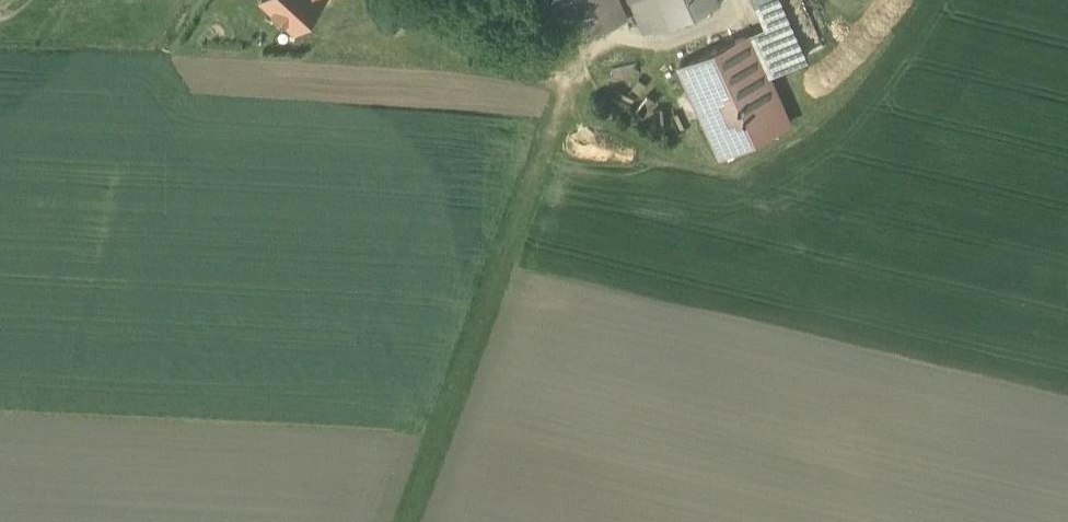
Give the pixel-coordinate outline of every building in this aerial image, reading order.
[(293,33),(322,0),(260,0),(293,33)] [(556,0),(524,0),(526,3),(532,0),(549,38),(569,29),(556,0)] [(593,0),(558,0),(575,38),(615,20),(608,6),(598,10),(593,0)] [(620,0),(593,0),(598,10),(608,6),(615,20),(627,14),(620,0)] [(627,14),(636,11),(644,30),(656,25),(658,29),(671,23),(672,25),(719,3),(718,0),(620,0),(627,14)] [(751,34),(681,66),(721,154),(791,122),(751,34)]
